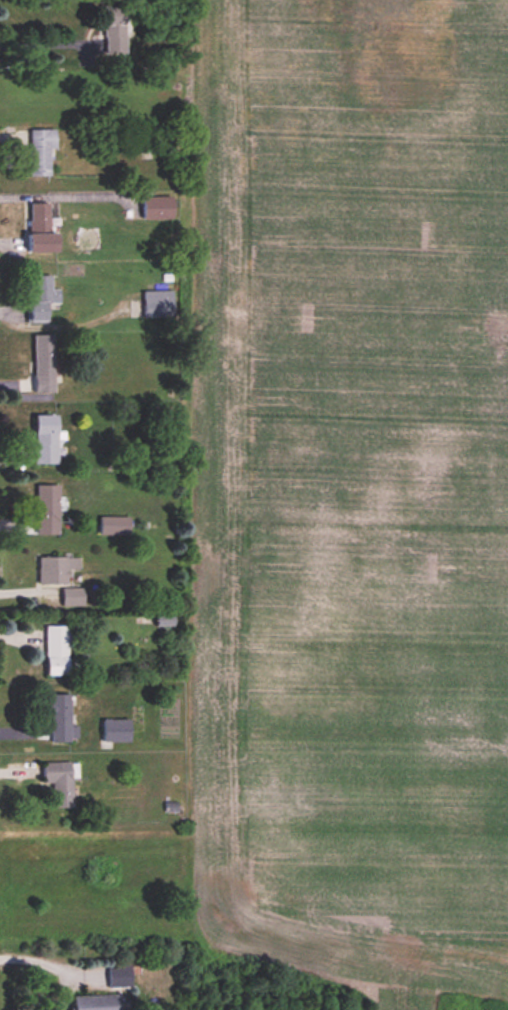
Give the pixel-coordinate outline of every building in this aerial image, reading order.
[(103,6),(103,54),(126,54),(126,6),(103,6)] [(50,148),(55,148),(55,130),(28,130),(28,177),(50,177),(50,148)] [(142,221),(172,221),(172,198),(142,198),(142,221)] [(28,252),(58,252),(58,234),(50,234),(50,204),(28,204),(28,252)] [(51,290),(51,276),(28,277),(28,324),(47,324),(47,304),(60,304),(59,290),(51,290)] [(143,318),(173,318),(173,292),(143,292),(143,318)] [(33,336),(33,393),(53,393),(53,336),(33,336)] [(58,464),(58,415),(34,415),(34,464),(58,464)] [(59,485),(36,485),(36,535),(59,535),(59,485)] [(129,517),(99,517),(99,535),(129,535),(129,517)] [(39,584),(70,584),(70,570),(78,570),(78,558),(39,558),(39,584)] [(62,606),(83,606),(83,588),(62,588),(62,606)] [(69,627),(46,627),(46,675),(69,675),(69,627)] [(50,742),(71,742),(71,695),(50,695),(50,742)] [(102,720),(102,742),(130,742),(130,720),(102,720)] [(52,784),(53,809),(76,808),(74,763),(42,764),(43,784),(52,784)] [(107,988),(130,988),(130,966),(107,966),(107,988)] [(116,996),(71,996),(71,1009),(116,1009),(116,996)]
